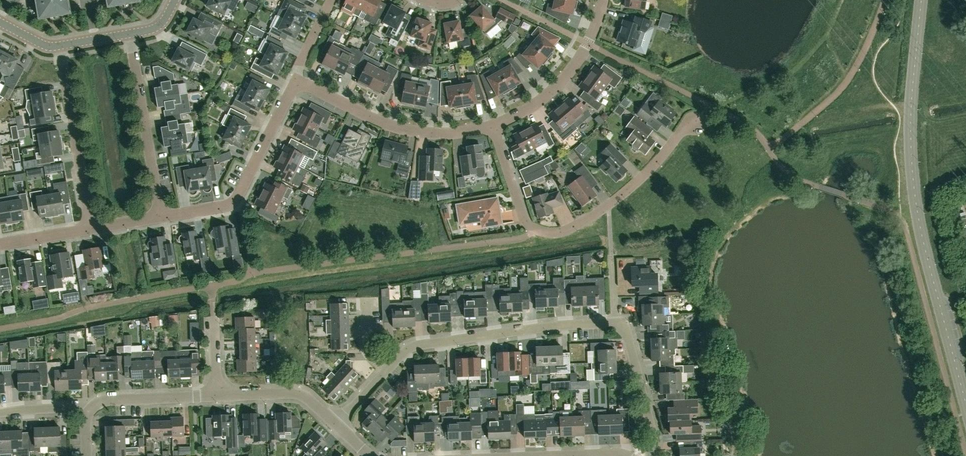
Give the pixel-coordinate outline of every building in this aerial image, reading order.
[(70,13),(67,0),(37,0),(40,18),(47,17),(70,13)] [(207,1),(206,1),(206,2),(206,3),(207,4),(208,5),(207,7),(224,15),(227,8),(234,12),(240,0),(207,0),(207,1)] [(307,16),(304,15),(308,8),(292,0),(286,0),(278,16),(301,27),(307,16)] [(342,8),(342,9),(359,17),(368,0),(346,0),(342,8)] [(359,17),(376,26),(382,13),(377,10),(381,0),(368,0),(359,17)] [(578,2),(569,0),(555,0),(554,5),(548,4),(546,13),(559,20),(561,12),(572,15),(574,9),(576,10),(578,2)] [(625,7),(645,9),(646,2),(648,0),(626,0),(625,7)] [(406,13),(404,12),(405,11),(404,10),(404,9),(403,9),(403,8),(402,7),(401,7),(401,6),(400,6),(399,6),(398,5),(397,5),(396,5),(395,5),(394,5),(394,7),(392,6),(384,23),(391,26),(386,35),(392,38),(389,43),(396,47),(409,23),(402,19),(405,15),(406,13)] [(494,20),(482,6),(481,7),(480,6),(479,6),(478,6),(477,7),(476,7),(474,8),(473,10),(472,11),(472,12),(471,13),(471,14),(472,15),(471,16),(476,22),(475,23),(474,24),(474,25),(474,26),(474,27),(475,28),(476,29),(477,29),(478,29),(479,29),(480,29),(481,28),(486,34),(502,21),(511,25),(515,16),(501,8),(496,18),(494,20)] [(223,24),(202,13),(198,21),(194,19),(193,20),(192,20),(191,20),(190,21),(189,22),(188,23),(188,24),(187,25),(187,26),(187,27),(186,28),(186,29),(187,30),(188,31),(187,32),(206,42),(210,34),(217,37),(223,24)] [(662,13),(660,20),(670,23),(672,16),(662,13)] [(295,39),(301,27),(278,16),(269,32),(283,39),(285,34),(295,39)] [(429,20),(428,19),(427,19),(426,18),(425,18),(423,17),(421,17),(421,18),(419,18),(419,19),(417,19),(411,37),(420,40),(418,46),(430,50),(435,37),(428,34),(432,23),(430,23),(430,22),(429,20)] [(624,21),(617,41),(635,47),(640,31),(648,34),(652,22),(635,17),(633,24),(624,21)] [(257,27),(260,21),(254,18),(251,24),(257,27)] [(457,22),(457,20),(456,20),(455,19),(454,19),(453,19),(452,19),(450,20),(448,21),(447,22),(446,22),(446,24),(444,24),(448,43),(457,41),(459,48),(471,46),(468,28),(461,29),(459,21),(457,22)] [(670,23),(660,20),(658,27),(668,30),(670,23)] [(519,28),(511,24),(508,29),(512,34),(519,28)] [(548,60),(554,54),(552,52),(555,48),(547,41),(552,34),(538,27),(532,35),(537,39),(531,45),(548,60)] [(283,64),(288,53),(278,48),(281,42),(268,36),(262,46),(263,46),(260,52),(265,55),(283,64)] [(334,69),(343,51),(345,47),(339,44),(341,41),(330,36),(322,52),(327,55),(322,65),(328,68),(328,67),(334,69)] [(503,44),(507,48),(511,44),(507,40),(503,44)] [(370,55),(375,45),(370,42),(365,52),(370,55)] [(548,60),(531,45),(523,55),(520,53),(516,57),(525,67),(529,61),(538,69),(542,64),(543,66),(548,60)] [(207,55),(192,47),(189,53),(179,48),(178,50),(177,49),(175,50),(175,51),(174,51),(173,53),(172,54),(172,55),(172,56),(171,57),(171,58),(172,59),(173,60),(172,62),(189,70),(193,62),(201,66),(207,55)] [(364,54),(364,53),(352,47),(348,54),(343,51),(334,69),(339,72),(338,73),(344,76),(350,63),(357,67),(358,65),(364,54)] [(9,52),(8,52),(0,50),(0,69),(9,52)] [(21,76),(12,72),(18,60),(16,59),(9,53),(9,52),(0,69),(0,71),(1,71),(3,76),(0,80),(5,83),(4,86),(5,86),(0,95),(0,96),(3,97),(8,100),(21,76)] [(366,55),(364,54),(358,65),(360,66),(365,68),(358,83),(363,86),(364,85),(369,88),(378,69),(381,64),(366,55)] [(283,64),(265,55),(262,61),(256,58),(251,68),(264,75),(267,70),(277,75),(283,64)] [(510,91),(517,88),(516,86),(521,83),(515,73),(522,69),(512,58),(504,62),(507,68),(499,72),(510,91)] [(156,98),(180,94),(178,84),(176,85),(174,74),(159,66),(153,67),(155,78),(158,78),(159,84),(161,84),(162,87),(155,88),(156,98)] [(390,87),(398,71),(389,66),(385,73),(378,69),(369,88),(375,90),(374,92),(379,94),(385,84),(390,87)] [(603,73),(594,66),(590,71),(591,72),(587,77),(604,89),(608,84),(614,88),(622,78),(608,67),(603,73)] [(492,76),(489,71),(481,76),(486,90),(492,86),(498,96),(502,93),(503,95),(510,91),(499,72),(492,76)] [(264,100),(270,89),(261,84),(263,80),(251,73),(249,79),(253,81),(247,92),(264,100)] [(414,105),(418,85),(411,83),(412,75),(402,73),(398,91),(404,92),(402,103),(408,105),(408,103),(414,105)] [(464,108),(471,107),(471,104),(476,104),(475,92),(482,91),(476,74),(467,76),(468,84),(460,86),(464,108)] [(604,89),(587,77),(583,83),(582,82),(578,87),(588,94),(583,100),(597,111),(602,104),(599,102),(603,96),(600,94),(604,89)] [(438,99),(439,81),(431,79),(429,87),(418,85),(414,105),(420,106),(419,107),(425,108),(428,97),(438,99)] [(451,87),(451,81),(441,83),(441,98),(448,96),(450,108),(455,107),(456,109),(464,108),(460,86),(451,87)] [(39,93),(38,88),(25,90),(27,102),(26,108),(55,103),(54,97),(53,97),(52,91),(39,93)] [(264,100),(247,92),(244,98),(238,94),(233,105),(246,112),(249,106),(259,111),(264,100)] [(181,114),(179,104),(182,104),(180,94),(156,98),(158,108),(165,107),(166,110),(164,111),(165,117),(181,114)] [(574,96),(570,99),(568,98),(564,102),(564,103),(559,107),(573,123),(578,129),(577,127),(578,127),(577,126),(591,115),(580,103),(574,96)] [(624,99),(620,105),(625,109),(630,103),(624,99)] [(665,105),(659,101),(654,108),(651,109),(645,104),(637,114),(647,122),(652,116),(666,127),(676,114),(670,110),(671,108),(666,105),(665,105)] [(29,115),(31,125),(51,122),(55,121),(54,115),(56,115),(55,109),(56,109),(55,103),(26,108),(29,115)] [(222,103),(219,108),(225,111),(228,106),(222,103)] [(326,125),(332,113),(318,106),(314,113),(304,108),(301,113),(302,114),(299,119),(318,129),(321,122),(326,125)] [(614,111),(621,116),(625,110),(618,106),(614,111)] [(573,123),(559,107),(554,112),(553,111),(548,115),(556,124),(552,128),(563,141),(578,129),(573,123)] [(246,137),(251,126),(242,121),(244,115),(231,108),(222,125),(229,128),(246,137)] [(182,124),(181,114),(165,117),(166,123),(168,123),(168,127),(161,128),(163,138),(187,133),(185,124),(182,124)] [(645,154),(654,142),(647,137),(652,131),(634,118),(626,128),(631,132),(632,135),(628,140),(633,144),(632,146),(632,148),(636,151),(638,151),(640,149),(645,154)] [(318,129),(299,119),(297,124),(295,124),(293,129),(303,135),(300,140),(316,148),(321,139),(314,135),(318,129)] [(542,133),(536,123),(531,126),(531,127),(525,130),(535,148),(546,142),(549,147),(554,144),(547,130),(542,133)] [(46,133),(45,127),(32,129),(34,141),(39,140),(40,146),(62,143),(61,137),(60,137),(59,131),(46,133)] [(240,148),(246,137),(229,128),(223,139),(240,148)] [(357,133),(349,129),(337,152),(359,163),(372,136),(358,129),(357,133)] [(535,148),(525,130),(519,133),(519,132),(513,135),(518,143),(515,145),(516,150),(515,150),(517,157),(535,148)] [(187,154),(186,144),(188,143),(187,133),(163,138),(165,147),(172,146),(173,150),(171,150),(172,156),(187,154)] [(408,175),(412,161),(405,160),(408,146),(386,141),(381,158),(403,164),(401,174),(408,175)] [(38,165),(51,163),(50,157),(63,155),(62,149),(63,149),(62,143),(40,146),(42,153),(36,154),(37,159),(38,165)] [(317,152),(299,143),(295,151),(285,145),(282,151),(283,152),(280,157),(299,166),(304,155),(313,160),(317,152)] [(625,173),(627,171),(621,165),(626,161),(610,145),(601,153),(606,158),(606,162),(600,167),(607,174),(608,173),(616,181),(618,180),(621,179),(625,175),(625,173)] [(484,174),(484,173),(481,146),(467,148),(469,156),(461,157),(464,175),(477,173),(477,174),(477,175),(478,175),(478,176),(479,176),(480,177),(481,177),(482,177),(483,176),(484,176),(484,175),(484,174)] [(441,171),(442,150),(428,149),(427,157),(420,157),(420,180),(432,181),(432,171),(441,171)] [(220,163),(233,159),(230,152),(214,157),(220,163)] [(299,166),(280,157),(278,162),(276,161),(274,167),(284,172),(281,177),(300,187),(304,177),(295,173),(299,166)] [(212,189),(212,188),(212,187),(210,177),(216,176),(213,159),(203,160),(204,168),(197,169),(200,190),(203,189),(203,190),(203,191),(204,191),(204,192),(205,192),(206,193),(207,193),(209,193),(210,192),(211,191),(211,190),(212,190),(212,189)] [(545,167),(542,161),(530,166),(532,173),(545,167)] [(550,165),(554,170),(559,167),(555,162),(550,165)] [(190,171),(189,165),(176,167),(179,183),(187,181),(188,192),(189,192),(189,193),(190,194),(191,195),(192,195),(193,195),(194,195),(195,195),(196,194),(197,193),(197,192),(198,192),(198,191),(198,190),(200,190),(197,169),(190,171)] [(590,201),(592,200),(592,199),(596,196),(585,181),(592,176),(584,165),(574,172),(579,178),(569,186),(583,205),(589,200),(590,201)] [(526,184),(548,174),(545,167),(532,173),(523,177),(526,184)] [(36,177),(35,170),(27,171),(28,179),(36,177)] [(49,195),(52,217),(58,215),(58,214),(64,213),(62,201),(68,200),(69,199),(66,182),(53,184),(55,194),(49,195)] [(276,188),(265,183),(263,188),(264,189),(261,194),(280,204),(283,197),(288,199),(293,190),(279,183),(276,188)] [(303,184),(300,190),(306,194),(310,187),(303,184)] [(420,199),(420,185),(411,185),(408,199),(420,199)] [(43,196),(42,191),(30,193),(32,206),(38,205),(40,217),(46,216),(47,218),(52,217),(49,195),(43,196)] [(563,204),(559,192),(547,196),(547,194),(533,198),(539,218),(545,216),(547,217),(548,217),(550,216),(551,214),(553,213),(551,208),(563,204)] [(9,202),(13,223),(19,222),(19,221),(25,220),(23,207),(28,206),(26,193),(20,194),(14,196),(15,201),(9,202)] [(280,204),(261,194),(259,200),(257,199),(255,204),(265,210),(262,215),(276,222),(279,217),(274,214),(280,204)] [(3,198),(0,198),(0,219),(1,224),(7,223),(7,224),(13,223),(9,202),(4,203),(3,198)] [(502,224),(497,198),(468,204),(468,203),(457,205),(460,225),(482,221),(483,227),(502,224)] [(456,233),(448,211),(444,212),(453,238),(464,237),(463,232),(456,233)] [(235,229),(228,230),(228,226),(214,228),(215,229),(214,229),(214,230),(213,230),(212,231),(211,232),(211,233),(211,234),(211,235),(211,236),(212,236),(212,237),(213,238),(214,238),(215,238),(216,238),(218,248),(219,254),(226,253),(227,257),(239,255),(236,235),(235,229)] [(198,244),(196,231),(183,234),(183,235),(182,235),(181,235),(180,236),(180,237),(179,237),(179,238),(179,239),(179,240),(179,241),(180,242),(181,243),(182,244),(183,244),(184,244),(186,253),(187,257),(194,256),(195,260),(207,258),(204,243),(198,244)] [(175,263),(173,248),(172,244),(166,245),(164,237),(151,239),(151,240),(150,241),(149,241),(149,242),(148,242),(148,243),(148,244),(148,245),(148,246),(148,247),(149,248),(149,249),(150,249),(151,249),(152,249),(153,249),(155,259),(162,257),(163,265),(175,263)] [(87,279),(94,278),(93,271),(95,269),(102,267),(99,248),(84,250),(87,266),(80,268),(81,278),(82,280),(87,279)] [(64,254),(63,252),(56,253),(56,255),(52,256),(54,272),(53,272),(54,276),(47,277),(49,289),(62,287),(61,279),(64,279),(64,277),(72,276),(71,269),(73,269),(71,260),(69,260),(68,253),(64,254)] [(41,261),(32,263),(32,259),(28,260),(28,258),(21,259),(21,261),(18,262),(21,283),(35,281),(35,282),(36,287),(45,286),(44,280),(42,265),(41,261)] [(650,274),(650,267),(632,268),(632,286),(643,286),(643,293),(657,293),(657,274),(650,274)] [(172,279),(179,278),(178,269),(170,271),(172,279)] [(2,286),(3,291),(12,289),(9,271),(0,272),(0,271),(0,286),(2,286)] [(572,306),(585,305),(585,287),(584,279),(584,276),(576,276),(576,280),(564,280),(565,299),(572,299),(572,306)] [(547,307),(558,306),(558,293),(565,293),(564,278),(553,278),(553,289),(547,289),(547,307)] [(585,305),(598,305),(598,290),(605,290),(604,279),(584,279),(585,287),(585,305)] [(420,283),(411,285),(412,292),(413,292),(421,291),(420,283)] [(544,307),(547,307),(547,289),(546,283),(528,284),(529,290),(529,293),(536,293),(536,310),(544,310),(544,307)] [(508,312),(511,312),(511,294),(510,291),(510,288),(500,288),(499,284),(492,285),(493,299),(500,299),(500,312),(501,312),(501,315),(509,315),(508,312)] [(476,317),(487,316),(486,299),(493,299),(492,285),(485,285),(486,292),(475,292),(476,317)] [(522,311),(522,310),(529,309),(529,299),(529,293),(529,290),(521,290),(515,290),(510,291),(511,294),(511,312),(522,311)] [(465,317),(476,317),(475,292),(464,293),(464,291),(457,291),(457,293),(457,303),(464,303),(465,317)] [(78,292),(63,294),(64,302),(80,300),(78,292)] [(451,321),(450,305),(458,305),(457,303),(457,293),(450,293),(450,296),(439,296),(439,304),(440,322),(451,321)] [(440,322),(439,304),(434,305),(434,302),(428,302),(428,295),(421,295),(421,298),(422,308),(428,308),(429,322),(440,322)] [(390,303),(390,297),(382,297),(382,311),(392,310),(393,327),(404,327),(403,301),(402,301),(402,303),(390,303)] [(642,315),(664,314),(663,305),(668,305),(668,297),(653,298),(653,305),(648,305),(639,305),(639,312),(642,312),(642,315)] [(422,308),(421,298),(413,298),(413,301),(403,301),(404,327),(415,326),(415,310),(422,310),(422,308)] [(47,299),(33,302),(34,310),(49,307),(47,299)] [(331,316),(349,315),(348,303),(331,304),(331,316)] [(651,332),(664,332),(664,331),(667,331),(673,331),(673,314),(664,314),(642,315),(642,325),(641,325),(650,325),(651,332)] [(326,327),(349,327),(349,315),(331,316),(331,320),(326,320),(326,327)] [(236,329),(255,328),(254,317),(236,318),(236,329)] [(349,338),(349,327),(326,327),(327,334),(332,334),(332,338),(349,338)] [(255,334),(255,328),(236,329),(236,330),(240,330),(240,340),(259,339),(259,334),(255,334)] [(651,350),(675,349),(675,345),(674,344),(673,331),(667,331),(664,331),(664,332),(664,338),(651,339),(651,350)] [(332,350),(350,349),(349,338),(332,338),(332,350)] [(256,349),(256,344),(259,344),(259,339),(240,340),(240,350),(259,350),(259,349),(256,349)] [(594,363),(616,362),(615,350),(606,350),(604,349),(604,342),(590,343),(591,351),(593,351),(594,363)] [(88,354),(96,353),(95,345),(87,345),(88,354)] [(125,362),(124,346),(123,346),(118,346),(117,346),(117,358),(114,359),(114,357),(113,357),(106,357),(107,380),(119,380),(118,363),(125,362)] [(132,379),(144,379),(142,352),(131,352),(131,346),(125,346),(124,346),(125,362),(126,378),(132,378),(132,379)] [(530,383),(538,383),(537,375),(543,374),(550,374),(549,347),(536,348),(537,360),(530,360),(530,380),(530,383)] [(563,359),(562,347),(549,347),(550,374),(557,373),(557,374),(570,373),(570,372),(570,365),(570,359),(563,359)] [(674,366),(674,355),(675,355),(675,349),(651,350),(652,361),(665,360),(665,366),(667,366),(674,366)] [(198,375),(198,364),(197,352),(197,350),(190,350),(184,350),(179,351),(179,360),(180,378),(192,377),(192,376),(198,375)] [(237,361),(256,360),(256,354),(259,354),(259,350),(240,350),(241,360),(237,360),(237,361)] [(144,379),(155,378),(155,366),(161,366),(161,354),(160,351),(142,352),(144,379)] [(161,354),(161,366),(168,365),(169,378),(180,378),(179,360),(179,351),(160,351),(161,354)] [(508,353),(507,351),(503,351),(501,353),(497,353),(498,366),(491,367),(492,378),(498,378),(498,377),(510,376),(509,353),(508,353)] [(528,375),(527,365),(527,354),(520,355),(520,352),(516,353),(514,351),(511,351),(509,353),(510,376),(519,376),(519,377),(528,377),(528,375)] [(100,357),(99,356),(88,356),(88,361),(88,368),(95,368),(95,381),(107,380),(106,357),(100,357)] [(467,359),(466,357),(463,357),(461,359),(456,359),(457,372),(450,373),(451,384),(457,384),(457,377),(469,376),(468,359),(467,359)] [(475,359),(473,357),(470,357),(468,359),(469,376),(480,376),(480,383),(487,383),(486,371),(480,371),(480,358),(475,359)] [(238,372),(257,371),(256,360),(237,361),(238,372)] [(351,384),(359,376),(351,368),(351,360),(346,361),(346,364),(338,372),(351,384)] [(88,368),(88,361),(75,361),(76,370),(68,370),(69,390),(82,389),(82,377),(89,377),(88,368)] [(19,392),(30,391),(29,374),(29,368),(29,362),(17,363),(17,369),(11,370),(11,377),(12,379),(19,378),(19,392)] [(61,371),(61,362),(47,362),(47,368),(48,377),(48,378),(56,378),(56,390),(69,390),(68,370),(61,371)] [(616,373),(616,362),(594,363),(592,363),(592,369),(594,369),(594,373),(594,381),(601,381),(601,374),(616,373)] [(428,390),(429,390),(428,365),(423,365),(423,363),(415,363),(415,366),(414,366),(415,372),(408,373),(408,374),(400,383),(409,391),(416,390),(416,388),(423,388),(423,390),(428,390)] [(439,377),(439,365),(428,365),(429,390),(434,390),(434,387),(446,387),(446,377),(439,377)] [(659,384),(682,383),(681,373),(683,373),(683,366),(674,366),(667,366),(667,373),(656,374),(657,380),(658,380),(659,384)] [(30,391),(41,391),(41,377),(48,377),(47,368),(35,369),(35,373),(29,374),(30,391)] [(5,393),(5,377),(11,377),(11,370),(0,371),(0,393),(5,393)] [(335,375),(332,372),(327,377),(343,392),(351,384),(338,372),(335,375)] [(335,401),(343,392),(327,377),(326,377),(330,381),(322,389),(335,401)] [(682,392),(682,383),(659,384),(659,394),(668,393),(668,400),(674,400),(684,400),(684,392),(682,392)] [(397,393),(386,384),(382,389),(393,399),(397,393)] [(480,398),(490,397),(490,389),(480,390),(480,398)] [(698,414),(697,399),(684,400),(674,400),(674,408),(668,408),(668,409),(669,409),(670,421),(669,421),(691,420),(691,414),(698,414)] [(372,432),(385,418),(380,414),(385,409),(375,400),(366,410),(371,414),(363,423),(364,424),(364,427),(367,430),(370,430),(372,432)] [(524,414),(524,404),(516,404),(516,414),(517,414),(517,422),(524,421),(525,438),(536,437),(535,420),(535,415),(535,414),(524,414)] [(611,434),(623,434),(622,422),(629,421),(629,409),(617,409),(617,415),(610,415),(611,434)] [(573,436),(585,435),(584,423),(591,423),(591,410),(579,411),(579,417),(572,417),(573,436)] [(603,416),(603,410),(591,410),(591,423),(598,422),(599,435),(611,434),(610,415),(603,416)] [(499,439),(499,421),(499,411),(481,412),(481,414),(477,414),(478,427),(481,427),(481,425),(488,425),(489,439),(499,439)] [(565,417),(565,411),(553,412),(553,424),(560,424),(561,436),(573,436),(572,417),(565,417)] [(554,436),(553,424),(553,412),(549,412),(548,412),(548,414),(546,414),(545,414),(545,415),(535,415),(535,420),(536,437),(539,437),(539,440),(546,440),(546,437),(547,437),(547,436),(554,436)] [(291,417),(291,413),(276,413),(277,422),(269,423),(270,439),(280,439),(279,435),(285,435),(285,431),(291,431),(291,427),(300,427),(300,420),(296,417),(291,417)] [(259,428),(258,414),(244,415),(245,435),(254,435),(255,441),(267,440),(267,428),(259,428)] [(478,438),(478,427),(477,414),(470,414),(470,416),(467,416),(467,419),(460,419),(460,423),(460,440),(472,440),(472,439),(478,438)] [(499,439),(511,438),(510,424),(517,424),(517,422),(517,414),(516,414),(504,415),(504,421),(499,421),(499,439)] [(230,420),(230,415),(213,416),(214,418),(206,419),(207,436),(221,436),(221,437),(223,439),(227,439),(228,447),(238,447),(237,425),(230,425),(230,420)] [(428,423),(424,423),(425,442),(435,441),(434,423),(438,423),(438,415),(429,416),(428,423)] [(420,423),(419,416),(408,417),(408,424),(414,424),(415,442),(425,442),(424,423),(420,423)] [(460,440),(460,423),(460,416),(442,417),(442,429),(448,428),(449,441),(460,440)] [(173,436),(184,436),(183,417),(172,418),(173,436)] [(163,440),(167,440),(167,437),(173,436),(172,418),(171,418),(171,421),(162,422),(163,440)] [(391,441),(395,436),(404,427),(395,418),(390,423),(385,418),(372,432),(375,434),(375,437),(378,440),(381,440),(382,441),(386,436),(391,441)] [(106,438),(125,437),(125,426),(135,426),(135,419),(119,420),(119,426),(106,427),(106,438)] [(691,426),(691,420),(669,421),(669,422),(671,422),(671,433),(671,434),(686,434),(687,442),(694,441),(701,441),(701,426),(691,426)] [(163,440),(162,422),(151,422),(152,437),(157,437),(158,441),(163,440)] [(60,438),(60,427),(48,428),(48,446),(49,452),(67,452),(66,438),(60,438)] [(30,451),(40,451),(40,447),(48,446),(48,428),(35,428),(35,439),(29,439),(30,444),(30,451)] [(12,454),(12,449),(11,431),(0,432),(1,445),(0,445),(0,454),(12,454)] [(12,449),(17,449),(18,455),(30,455),(30,451),(30,444),(23,444),(22,431),(11,431),(12,449)] [(322,447),(326,443),(315,433),(301,448),(306,453),(309,455),(317,455),(316,455),(322,447)] [(107,448),(126,448),(125,437),(106,438),(107,448)] [(699,453),(703,453),(703,441),(701,441),(694,441),(695,448),(680,449),(680,455),(699,455),(699,453)] [(107,448),(107,455),(126,455),(126,453),(131,452),(139,452),(139,447),(131,448),(126,448),(107,448)]
